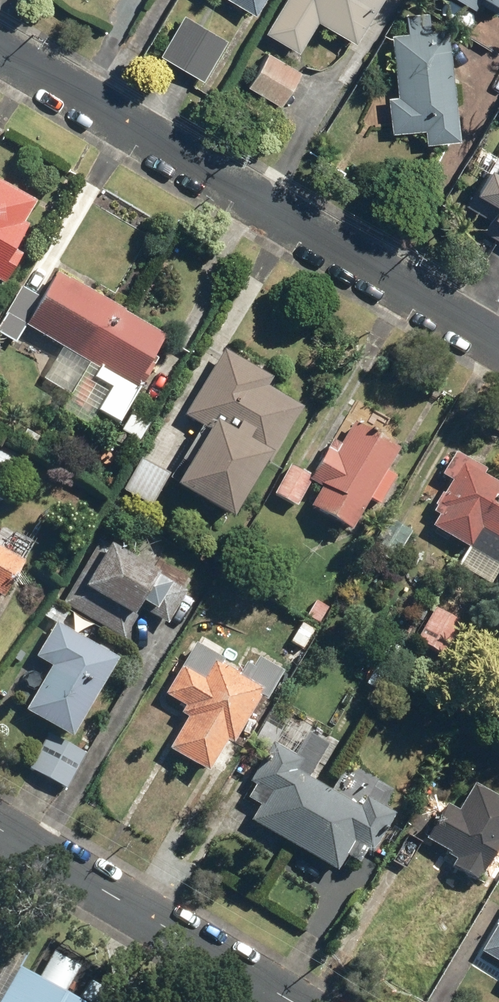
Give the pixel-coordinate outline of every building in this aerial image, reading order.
[(259,8),(264,0),(244,0),(259,8)] [(270,28),(303,48),(322,15),(360,37),(381,0),(286,0),(270,28)] [(431,6),(409,9),(411,27),(394,29),(401,91),(390,93),(396,127),(429,126),(430,140),(463,135),(451,22),(434,24),(431,6)] [(208,21),(188,13),(165,52),(206,76),(230,34),(208,21)] [(304,67),(270,50),(251,84),(283,100),(304,67)] [(469,202),(494,216),(486,227),(498,234),(498,152),(469,202)] [(5,278),(34,224),(27,220),(40,197),(0,175),(0,276),(5,278)] [(162,405),(138,392),(173,331),(62,268),(45,298),(30,324),(29,325),(64,345),(46,377),(73,393),(67,404),(94,419),(100,408),(122,420),(119,425),(143,439),(162,405)] [(45,298),(24,286),(0,327),(0,332),(19,343),(29,325),(30,324),(45,298)] [(182,478),(240,512),(305,400),(275,383),(280,374),(229,345),(190,412),(205,420),(186,455),(193,459),(182,478)] [(386,504),(403,471),(388,464),(401,440),(358,418),(342,449),(330,443),(316,470),(328,476),(314,503),(357,525),(372,496),(386,504)] [(4,443),(0,450),(0,498),(4,500),(29,457),(4,443)] [(487,471),(491,464),(460,446),(444,473),(454,478),(437,508),(442,511),(435,524),(472,545),(485,523),(498,531),(498,478),(487,471)] [(172,473),(143,457),(126,487),(155,503),(172,473)] [(317,473),(293,459),(274,492),(298,506),(317,473)] [(418,524),(392,510),(374,547),(400,560),(418,524)] [(164,571),(167,567),(118,539),(93,583),(142,611),(150,598),(163,605),(178,579),(164,571)] [(28,559),(0,544),(0,592),(8,596),(28,559)] [(472,545),(461,564),(494,583),(498,574),(498,561),(472,545)] [(467,621),(438,605),(420,637),(449,654),(467,621)] [(58,619),(38,654),(54,663),(30,708),(80,735),(123,655),(58,619)] [(189,712),(171,746),(205,765),(197,780),(220,793),(247,744),(238,739),(267,686),(214,657),(208,669),(184,656),(162,697),(189,712)] [(89,751),(51,731),(32,766),(70,787),(89,751)] [(350,854),(362,861),(372,845),(374,846),(396,810),(374,796),(378,790),(344,770),(333,789),(298,768),(303,759),(278,743),(248,793),(263,802),(254,817),(341,869),(350,854)] [(479,782),(465,808),(450,800),(429,838),(459,854),(453,866),(483,882),(498,852),(498,792),(479,782)] [(486,948),(498,956),(498,926),(486,948)] [(17,966),(0,995),(0,1001),(82,1001),(17,966)]
